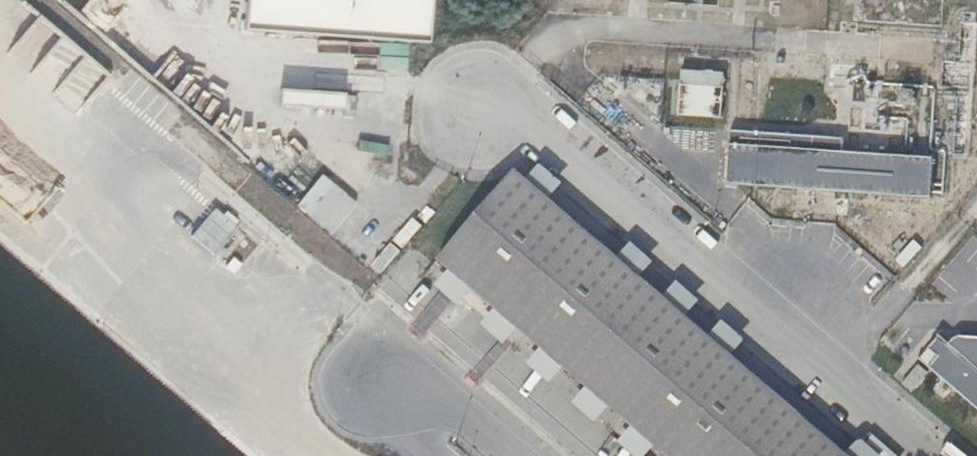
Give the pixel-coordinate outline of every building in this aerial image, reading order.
[(246,31),(429,45),(432,0),(248,0),(246,31)] [(717,86),(675,83),(673,113),(715,116),(717,86)] [(722,182),(925,197),(928,156),(838,150),(839,137),(726,128),(722,182)] [(508,168),(510,170),(435,258),(434,259),(664,455),(845,455),(846,455),(732,358),(731,358),(708,339),(709,338),(548,200),(547,201),(525,182),(526,181),(510,167),(508,168)] [(510,170),(508,168),(432,257),(434,259),(435,258),(510,170)] [(537,170),(526,181),(548,200),(560,187),(537,170)] [(548,200),(526,181),(525,182),(547,201),(548,200)] [(189,233),(210,254),(235,229),(214,208),(189,233)] [(411,219),(393,240),(402,248),(420,226),(411,219)] [(637,276),(651,262),(629,242),(615,256),(637,276)] [(910,242),(895,261),(905,268),(919,249),(910,242)] [(380,274),(398,252),(389,244),(370,266),(380,274)] [(719,325),(709,338),(732,358),(743,344),(719,325)] [(953,338),(948,345),(936,336),(915,362),(976,410),(976,339),(953,338)] [(732,358),(709,338),(708,339),(731,358),(732,358)] [(582,390),(569,403),(591,424),(603,411),(582,390)] [(650,449),(626,429),(613,444),(629,455),(644,455),(650,449)] [(847,455),(877,455),(859,440),(846,455),(847,455)]
